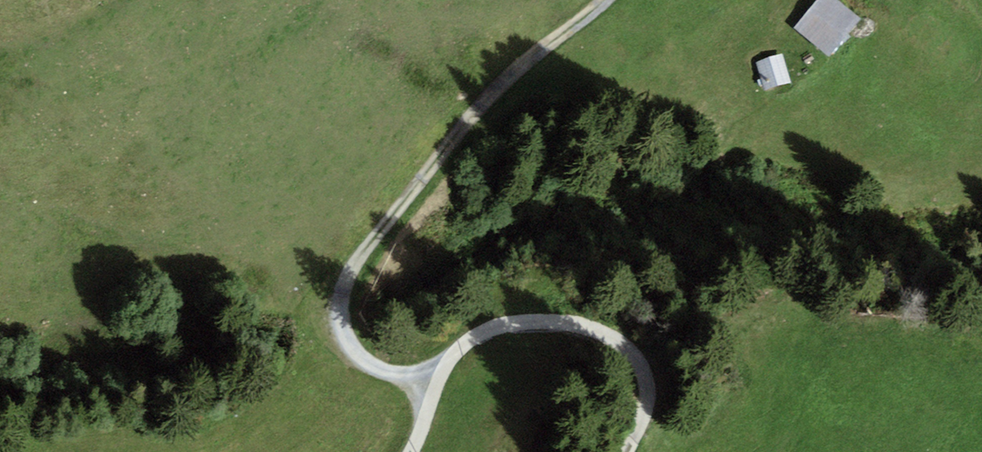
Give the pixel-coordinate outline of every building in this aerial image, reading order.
[(794,28),(830,57),(861,18),(838,0),(817,0),(794,28)] [(791,83),(782,54),(755,62),(764,91),(791,83)]
